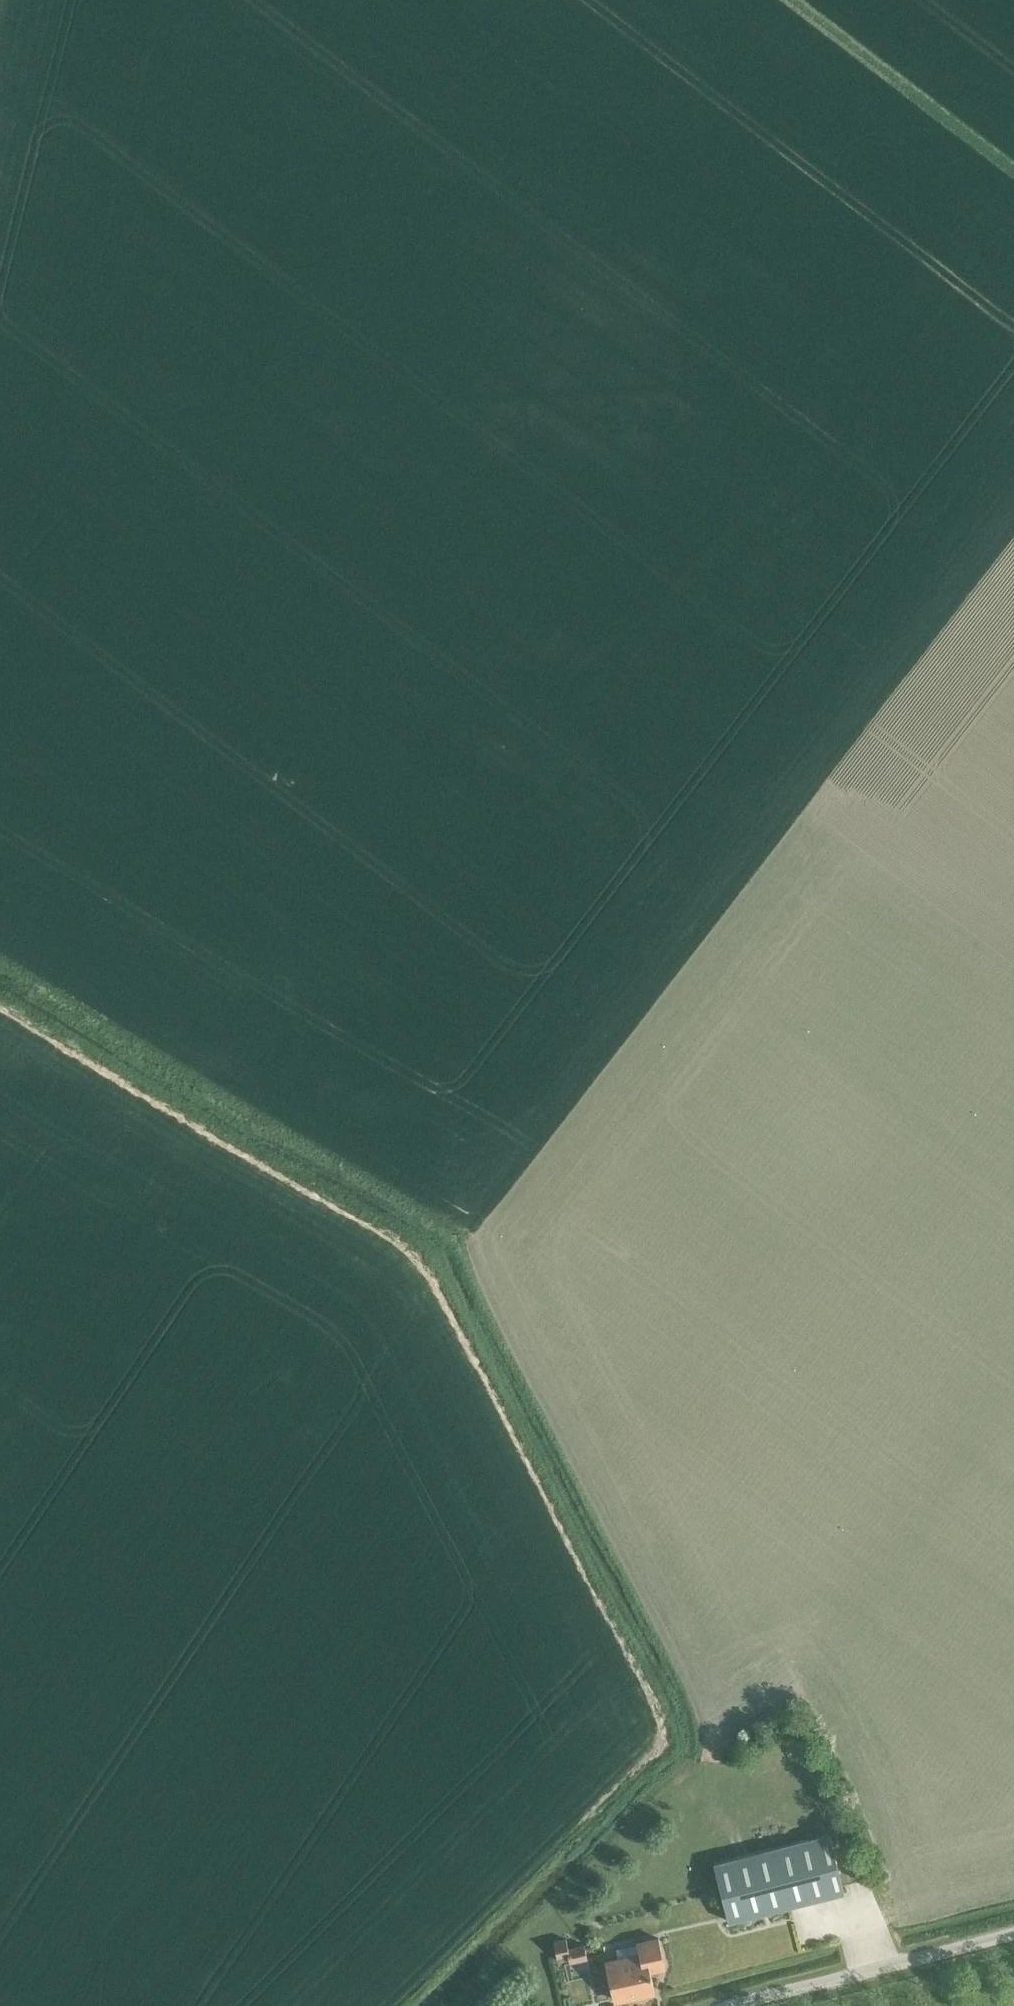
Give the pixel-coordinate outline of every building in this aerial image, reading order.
[(713,1862),(728,1921),(843,1891),(828,1832),(713,1862)] [(664,1965),(658,1937),(615,1947),(617,1958),(605,1961),(613,1999),(654,1990),(649,1968),(664,1965)] [(566,1939),(553,1941),(557,1957),(568,1954),(585,1951),(584,1944),(568,1947),(566,1939)]
